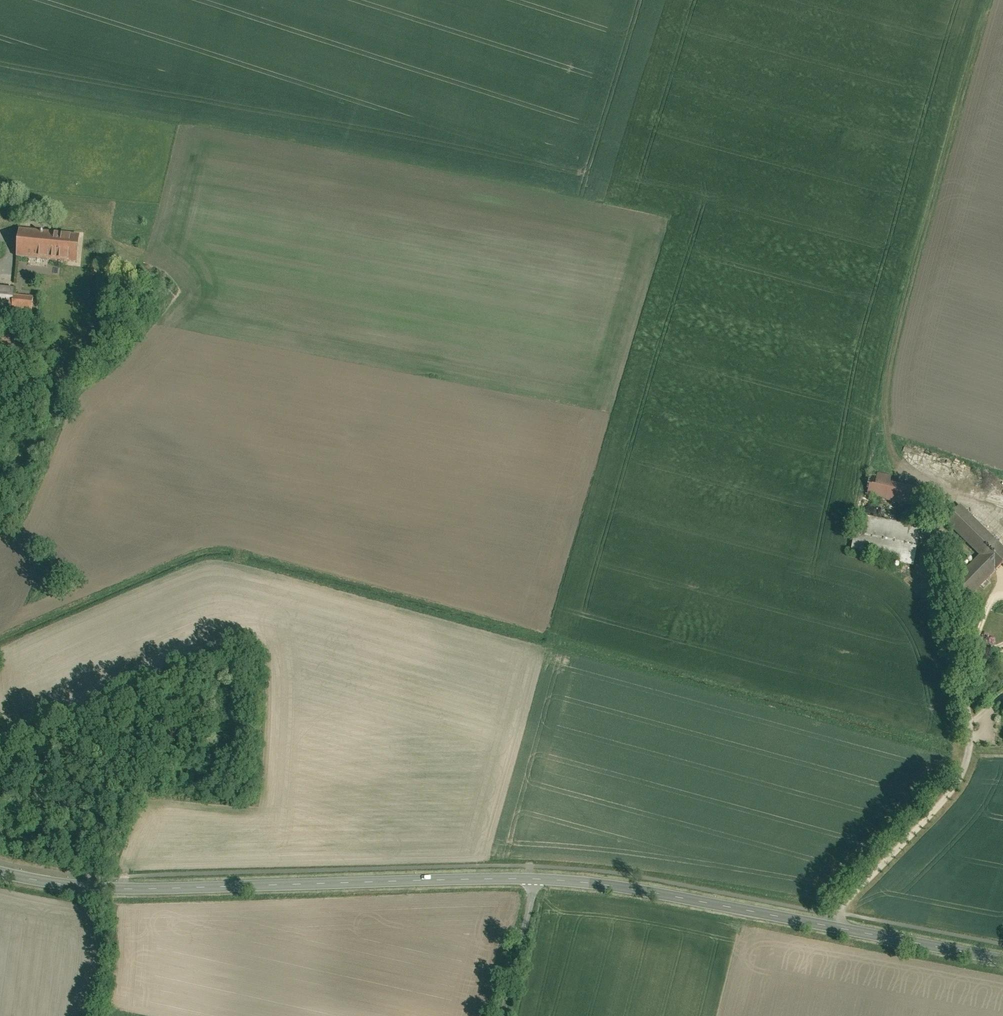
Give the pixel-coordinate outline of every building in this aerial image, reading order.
[(82,235),(21,229),(19,258),(79,264),(82,235)] [(0,287),(0,310),(14,311),(16,295),(16,288),(0,287)] [(35,297),(16,295),(14,311),(34,313),(35,297)] [(873,472),(868,496),(915,506),(917,498),(919,489),(893,483),(894,476),(873,472)] [(964,506),(956,514),(947,522),(953,528),(982,557),(963,575),(956,582),(971,598),(1002,566),(1002,545),(964,506)] [(917,526),(859,515),(851,555),(915,566),(920,535),(922,527),(917,526)]
